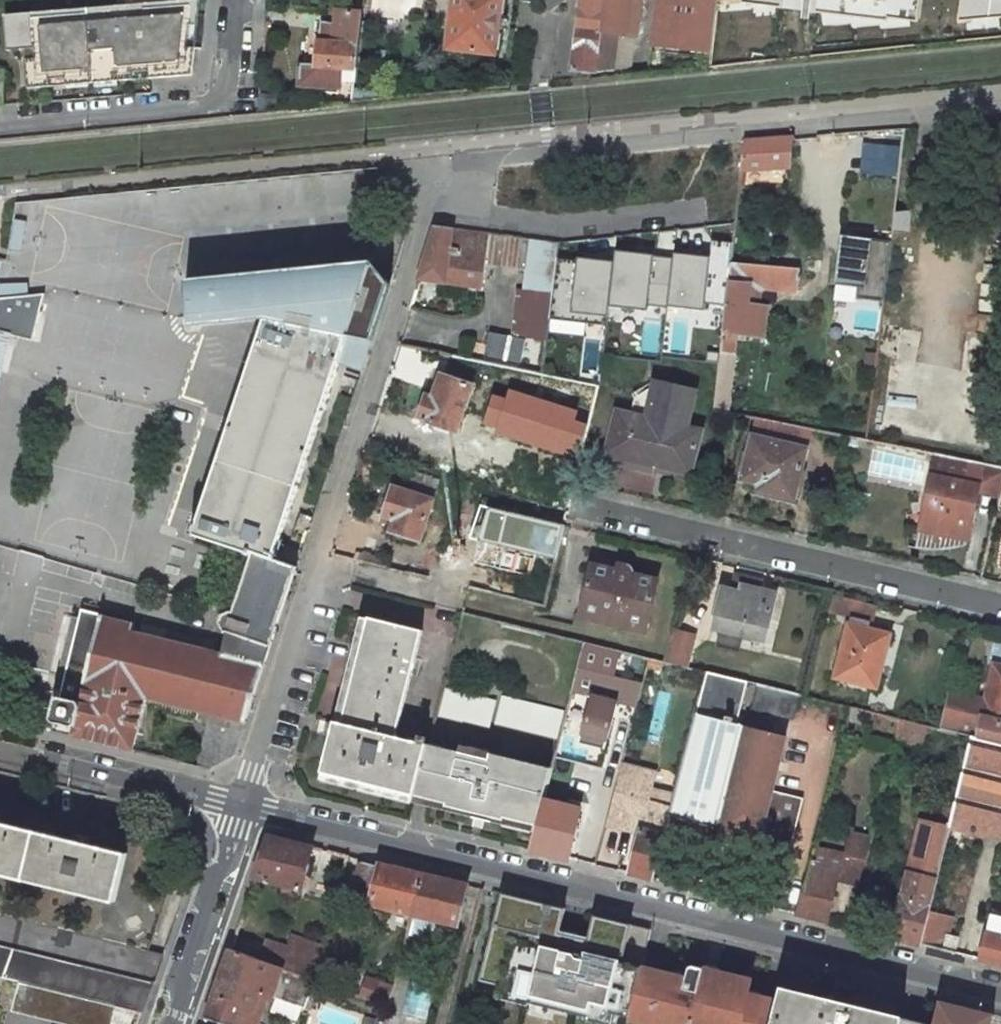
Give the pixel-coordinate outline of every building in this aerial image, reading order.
[(121,11),(89,14),(88,8),(59,10),(60,19),(49,20),(48,11),(4,15),(7,51),(14,50),(34,48),(35,58),(25,59),(28,88),(50,86),(50,79),(65,77),(66,85),(94,82),(118,80),(134,79),(133,71),(149,70),(150,78),(163,76),(191,74),(194,47),(187,46),(192,0),(122,0),(121,11)] [(187,46),(194,47),(200,0),(192,0),(187,46)] [(449,47),(493,52),(494,50),(495,50),(498,48),(500,34),(497,30),(496,30),(498,16),(499,16),(502,13),(504,0),(455,0),(449,47)] [(577,29),(606,32),(652,38),(655,16),(614,11),(616,0),(581,0),(577,29)] [(655,16),(652,38),(651,45),(711,52),(717,0),(657,0),(655,16)] [(816,12),(888,20),(888,18),(917,21),(919,0),(818,0),(816,12)] [(917,21),(916,25),(1000,17),(1000,0),(919,0),(917,21)] [(59,10),(48,11),(49,20),(60,19),(59,10)] [(320,22),(316,65),(301,64),(299,85),(338,87),(338,81),(340,67),(355,68),(362,12),(338,10),(336,23),(320,22)] [(606,32),(577,29),(571,80),(593,78),(594,72),(595,72),(598,47),(604,47),(606,32)] [(338,81),(354,82),(355,68),(340,67),(338,81)] [(133,71),(134,79),(150,78),(149,70),(133,71)] [(50,79),(50,86),(66,85),(65,77),(50,79)] [(118,80),(94,82),(94,90),(119,88),(118,80)] [(793,137),(745,141),(742,170),(790,167),(793,137)] [(910,216),(895,216),(892,233),(908,235),(910,216)] [(489,233),(435,227),(419,278),(482,287),(486,253),(489,233)] [(499,235),(489,233),(486,253),(532,258),(529,292),(517,290),(512,336),(546,340),(548,328),(549,318),(556,258),(558,243),(502,235),(499,235)] [(884,299),(892,240),(840,233),(837,254),(834,278),(858,281),(856,295),(884,299)] [(709,257),(674,253),(673,258),(668,305),(704,309),(705,303),(725,305),(731,263),(732,243),(712,241),(709,257)] [(673,258),(616,251),(614,262),(608,306),(647,311),(648,306),(667,308),(668,305),(673,258)] [(7,338),(31,344),(42,297),(14,309),(24,263),(6,259),(0,257),(0,369),(7,338)] [(578,261),(556,258),(549,318),(607,325),(607,321),(608,306),(614,262),(578,258),(578,261)] [(266,318),(348,334),(373,338),(374,339),(391,283),(373,260),(185,282),(190,328),(203,326),(266,318)] [(800,269),(731,263),(725,305),(723,331),(721,353),(721,354),(733,355),(736,333),(764,337),(767,306),(758,304),(759,288),(797,291),(800,269)] [(279,540),(339,360),(345,342),(369,350),(373,338),(348,334),(266,318),(197,525),(193,524),(190,533),(194,534),(239,549),(252,554),(272,560),(279,540)] [(525,339),(490,332),(485,356),(520,363),(525,339)] [(339,360),(363,368),(364,365),(369,350),(345,342),(339,360)] [(471,385),(441,374),(433,398),(426,396),(418,416),(424,418),(423,420),(455,431),(471,385)] [(699,430),(685,427),(693,393),(650,383),(642,417),(616,411),(606,454),(636,461),(635,468),(651,471),(653,465),(672,469),(689,473),(699,430)] [(759,489),(783,495),(787,479),(797,481),(805,448),(752,436),(742,479),(760,483),(759,489)] [(979,492),(1000,497),(1000,467),(989,464),(938,454),(929,494),(920,529),(929,531),(924,550),(949,549),(959,548),(967,545),(979,492)] [(787,479),(783,495),(793,498),(797,481),(787,479)] [(436,499),(391,484),(378,522),(389,526),(387,532),(421,543),(436,499)] [(303,548),(279,540),(272,560),(296,568),(303,548)] [(272,560),(252,554),(235,611),(231,610),(229,612),(226,615),(224,623),(225,630),(229,631),(223,653),(265,662),(278,625),(277,625),(295,568),(296,569),(296,568),(272,560)] [(432,564),(429,578),(469,588),(531,603),(535,589),(518,585),(517,587),(462,573),(462,572),(432,564)] [(580,617),(645,633),(658,580),(632,574),(631,571),(629,567),(619,564),(617,570),(593,564),(588,585),(581,614),(580,617)] [(722,588),(712,627),(765,639),(776,593),(762,590),(760,589),(757,585),(752,581),(747,577),(742,575),(737,591),(722,588)] [(833,596),(829,612),(845,616),(849,600),(833,596)] [(849,600),(845,616),(852,618),(863,620),(868,621),(874,623),(875,618),(878,606),(849,600)] [(103,615),(81,609),(76,630),(60,697),(56,699),(52,718),(54,721),(51,731),(134,752),(145,699),(202,711),(208,712),(206,721),(243,729),(246,721),(265,662),(223,653),(132,631),(133,624),(103,616),(103,615)] [(422,630),(368,617),(342,722),(334,721),(322,772),(415,795),(415,794),(428,744),(396,736),(422,630)] [(863,620),(852,618),(851,624),(849,624),(837,678),(878,687),(890,633),(866,628),(868,621),(863,620)] [(693,635),(672,629),(663,661),(685,666),(690,648),(693,635)] [(587,642),(573,690),(594,696),(581,741),(605,748),(619,701),(636,707),(642,683),(613,676),(620,651),(587,642)] [(978,738),(1000,744),(1000,667),(995,665),(987,699),(959,699),(959,700),(947,697),(939,728),(972,736),(978,738)] [(746,681),(707,672),(696,714),(735,724),(746,681)] [(798,694),(759,684),(753,708),(792,718),(798,694)] [(688,849),(743,848),(764,848),(763,854),(790,854),(803,798),(778,792),(777,797),(771,795),(785,736),(735,724),(696,714),(680,773),(675,793),(672,805),(669,816),(665,830),(660,849),(688,849)] [(923,724),(901,719),(895,743),(917,749),(923,724)] [(972,736),(954,808),(949,828),(1000,841),(1000,744),(978,738),(972,736)] [(552,767),(490,752),(489,758),(429,743),(427,750),(424,763),(415,794),(537,824),(544,800),(552,767)] [(641,828),(630,873),(652,879),(660,849),(665,830),(669,816),(672,805),(663,802),(654,800),(657,788),(660,776),(621,766),(606,823),(625,828),(626,824),(641,828)] [(675,793),(657,788),(654,800),(663,802),(672,805),(675,793)] [(580,808),(544,800),(537,824),(531,849),(567,858),(580,808)] [(930,823),(949,828),(954,808),(947,806),(944,819),(932,816),(930,823)] [(909,872),(893,938),(920,945),(929,910),(936,879),(938,873),(949,828),(930,823),(921,820),(909,872)] [(24,879),(36,831),(0,822),(0,873),(24,879)] [(73,840),(36,831),(24,879),(115,902),(127,853),(89,844),(90,837),(75,833),(73,840)] [(842,854),(815,847),(811,864),(798,915),(826,921),(836,881),(859,887),(866,861),(871,838),(848,832),(842,854)] [(309,858),(312,846),(269,836),(255,878),(252,884),(283,892),(299,896),(301,889),(305,874),(309,858)] [(316,860),(309,858),(305,874),(312,876),(316,860)] [(387,909),(412,915),(422,873),(380,863),(368,860),(364,874),(344,869),(337,896),(387,909)] [(455,925),(465,884),(422,873),(412,915),(438,921),(455,925)] [(565,909),(502,893),(481,980),(505,986),(502,996),(526,1002),(574,1014),(611,1023),(613,1013),(625,1016),(629,1017),(641,968),(650,930),(594,916),(588,940),(559,933),(565,909)] [(952,917),(929,910),(920,945),(955,953),(959,937),(948,935),(952,917)] [(407,934),(433,940),(438,921),(412,915),(407,934)] [(290,948),(283,969),(316,981),(324,947),(294,936),(290,948)] [(282,968),(283,969),(290,948),(267,939),(265,944),(259,960),(276,966),(282,968)] [(989,940),(984,960),(1000,964),(1000,943),(989,940)] [(405,943),(395,987),(390,1007),(386,1023),(398,1023),(417,946),(405,943)] [(0,945),(0,978),(19,982),(116,1006),(134,1011),(144,1013),(155,983),(0,945)] [(282,968),(276,966),(259,960),(230,949),(213,996),(205,1018),(224,1023),(258,1023),(268,995),(272,997),(282,968)] [(648,1023),(772,1023),(777,1001),(762,997),(748,994),(751,981),(732,976),(731,980),(703,973),(704,969),(694,966),(691,967),(689,968),(687,970),(685,978),(641,968),(629,1017),(628,1019),(648,1023)] [(358,996),(390,1007),(395,987),(366,977),(358,996)] [(116,1006),(19,982),(11,1011),(63,1023),(112,1023),(116,1006)] [(781,988),(777,1001),(772,1023),(900,1023),(902,1017),(890,1015),(781,988)] [(993,1014),(939,1001),(934,1023),(991,1023),(993,1014)] [(112,1023),(130,1023),(134,1011),(116,1006),(112,1023)]
